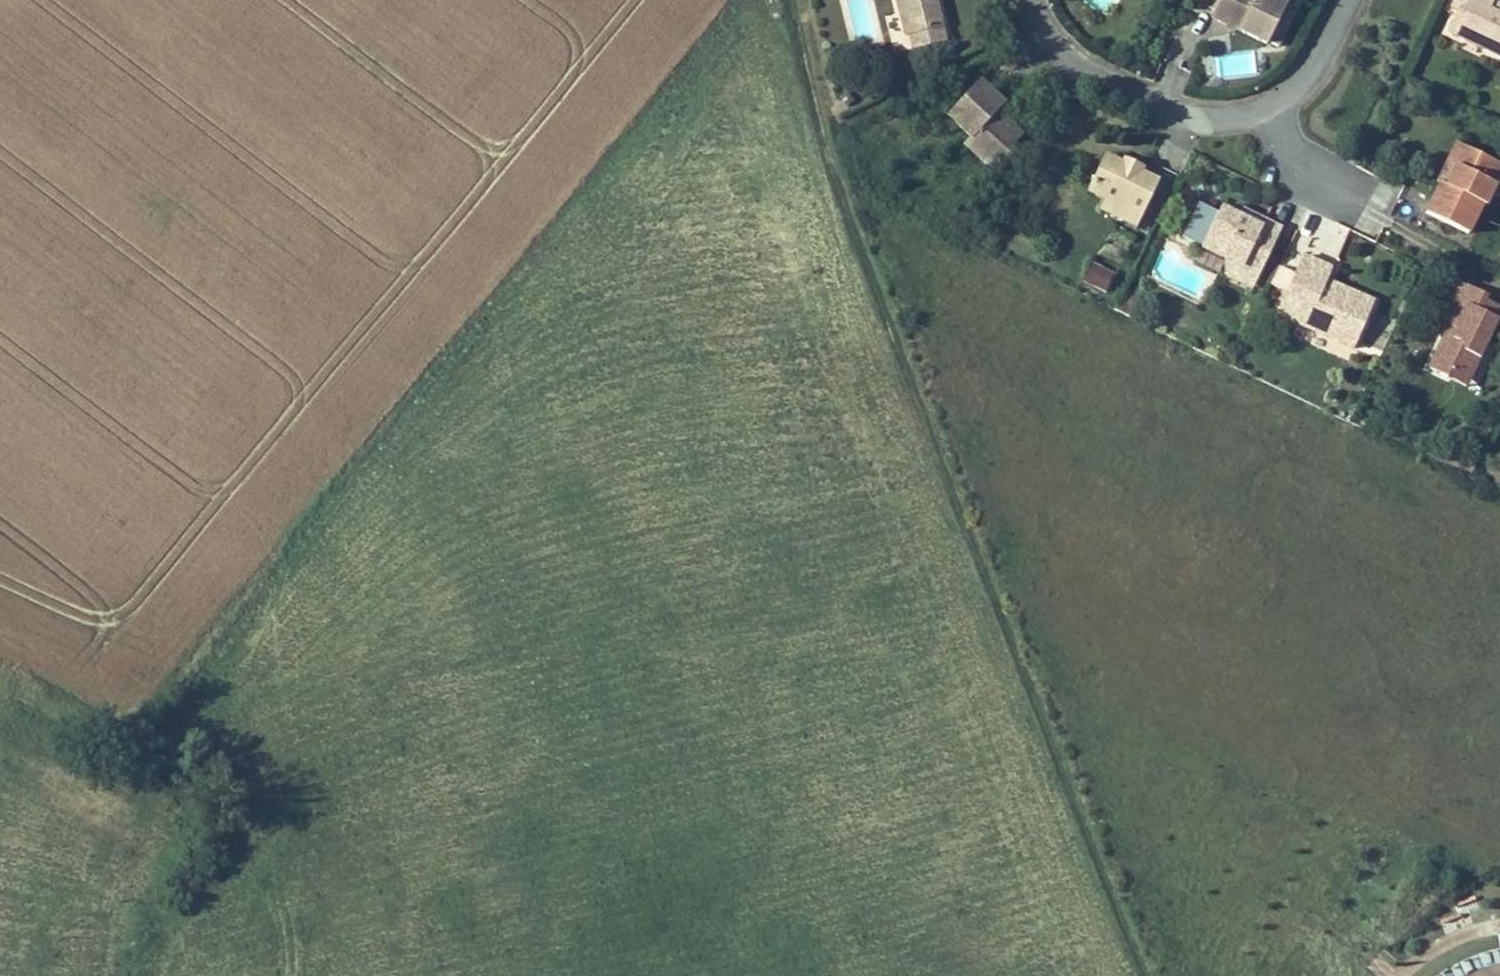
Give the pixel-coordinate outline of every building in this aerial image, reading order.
[(905,35),(910,34),(942,25),(936,0),(897,0),(905,35)] [(1277,0),(1201,0),(1199,4),(1214,11),(1211,17),(1267,44),(1286,5),(1277,0)] [(1499,13),(1490,9),(1494,1),(1494,0),(1466,0),(1468,1),(1464,8),(1457,11),(1447,32),(1459,37),(1467,34),(1481,41),(1478,46),(1499,57),(1499,13)] [(1468,1),(1466,0),(1454,0),(1450,7),(1457,11),(1464,8),(1468,1)] [(1494,1),(1490,9),(1499,13),(1499,4),(1494,1)] [(1481,41),(1467,34),(1459,37),(1478,46),(1481,41)] [(980,80),(948,115),(973,138),(966,145),(996,173),(1016,152),(1011,147),(1022,135),(1007,120),(1002,126),(996,121),(1002,115),(997,111),(1005,103),(994,93),(980,80)] [(1002,126),(1007,120),(1002,115),(996,121),(1002,126)] [(1447,186),(1465,147),(1456,143),(1438,182),(1441,183),(1447,186)] [(1499,176),(1499,164),(1465,147),(1447,186),(1441,183),(1426,213),(1468,233),(1483,205),(1486,206),(1499,176)] [(1087,191),(1105,200),(1124,209),(1121,215),(1138,223),(1159,181),(1119,162),(1105,155),(1087,191)] [(1121,215),(1124,209),(1105,200),(1100,211),(1136,228),(1138,223),(1121,215)] [(1256,281),(1281,229),(1265,221),(1262,228),(1241,218),(1222,208),(1218,215),(1203,207),(1196,210),(1188,226),(1208,236),(1202,247),(1242,267),(1239,273),(1256,281)] [(1265,221),(1244,211),(1241,218),(1262,228),(1265,221)] [(1208,236),(1188,226),(1182,237),(1202,247),(1208,236)] [(1354,349),(1374,301),(1333,283),(1332,286),(1325,284),(1327,280),(1332,268),(1316,261),(1303,255),(1295,274),(1287,292),(1277,315),(1354,349)] [(1105,293),(1114,275),(1092,264),(1083,282),(1105,293)] [(1287,292),(1295,274),(1279,267),(1271,285),(1287,292)] [(1499,317),(1499,307),(1486,300),(1488,295),(1461,282),(1457,291),(1444,317),(1451,321),(1448,325),(1454,328),(1450,336),(1445,334),(1428,368),(1447,378),(1450,371),(1454,373),(1456,368),(1467,373),(1475,356),(1480,359),(1499,317)] [(1131,318),(1135,309),(1119,301),(1114,310),(1131,318)] [(1450,336),(1454,328),(1448,325),(1445,334),(1450,336)] [(1466,386),(1480,359),(1475,356),(1467,373),(1456,368),(1454,373),(1450,371),(1447,378),(1466,386)]
